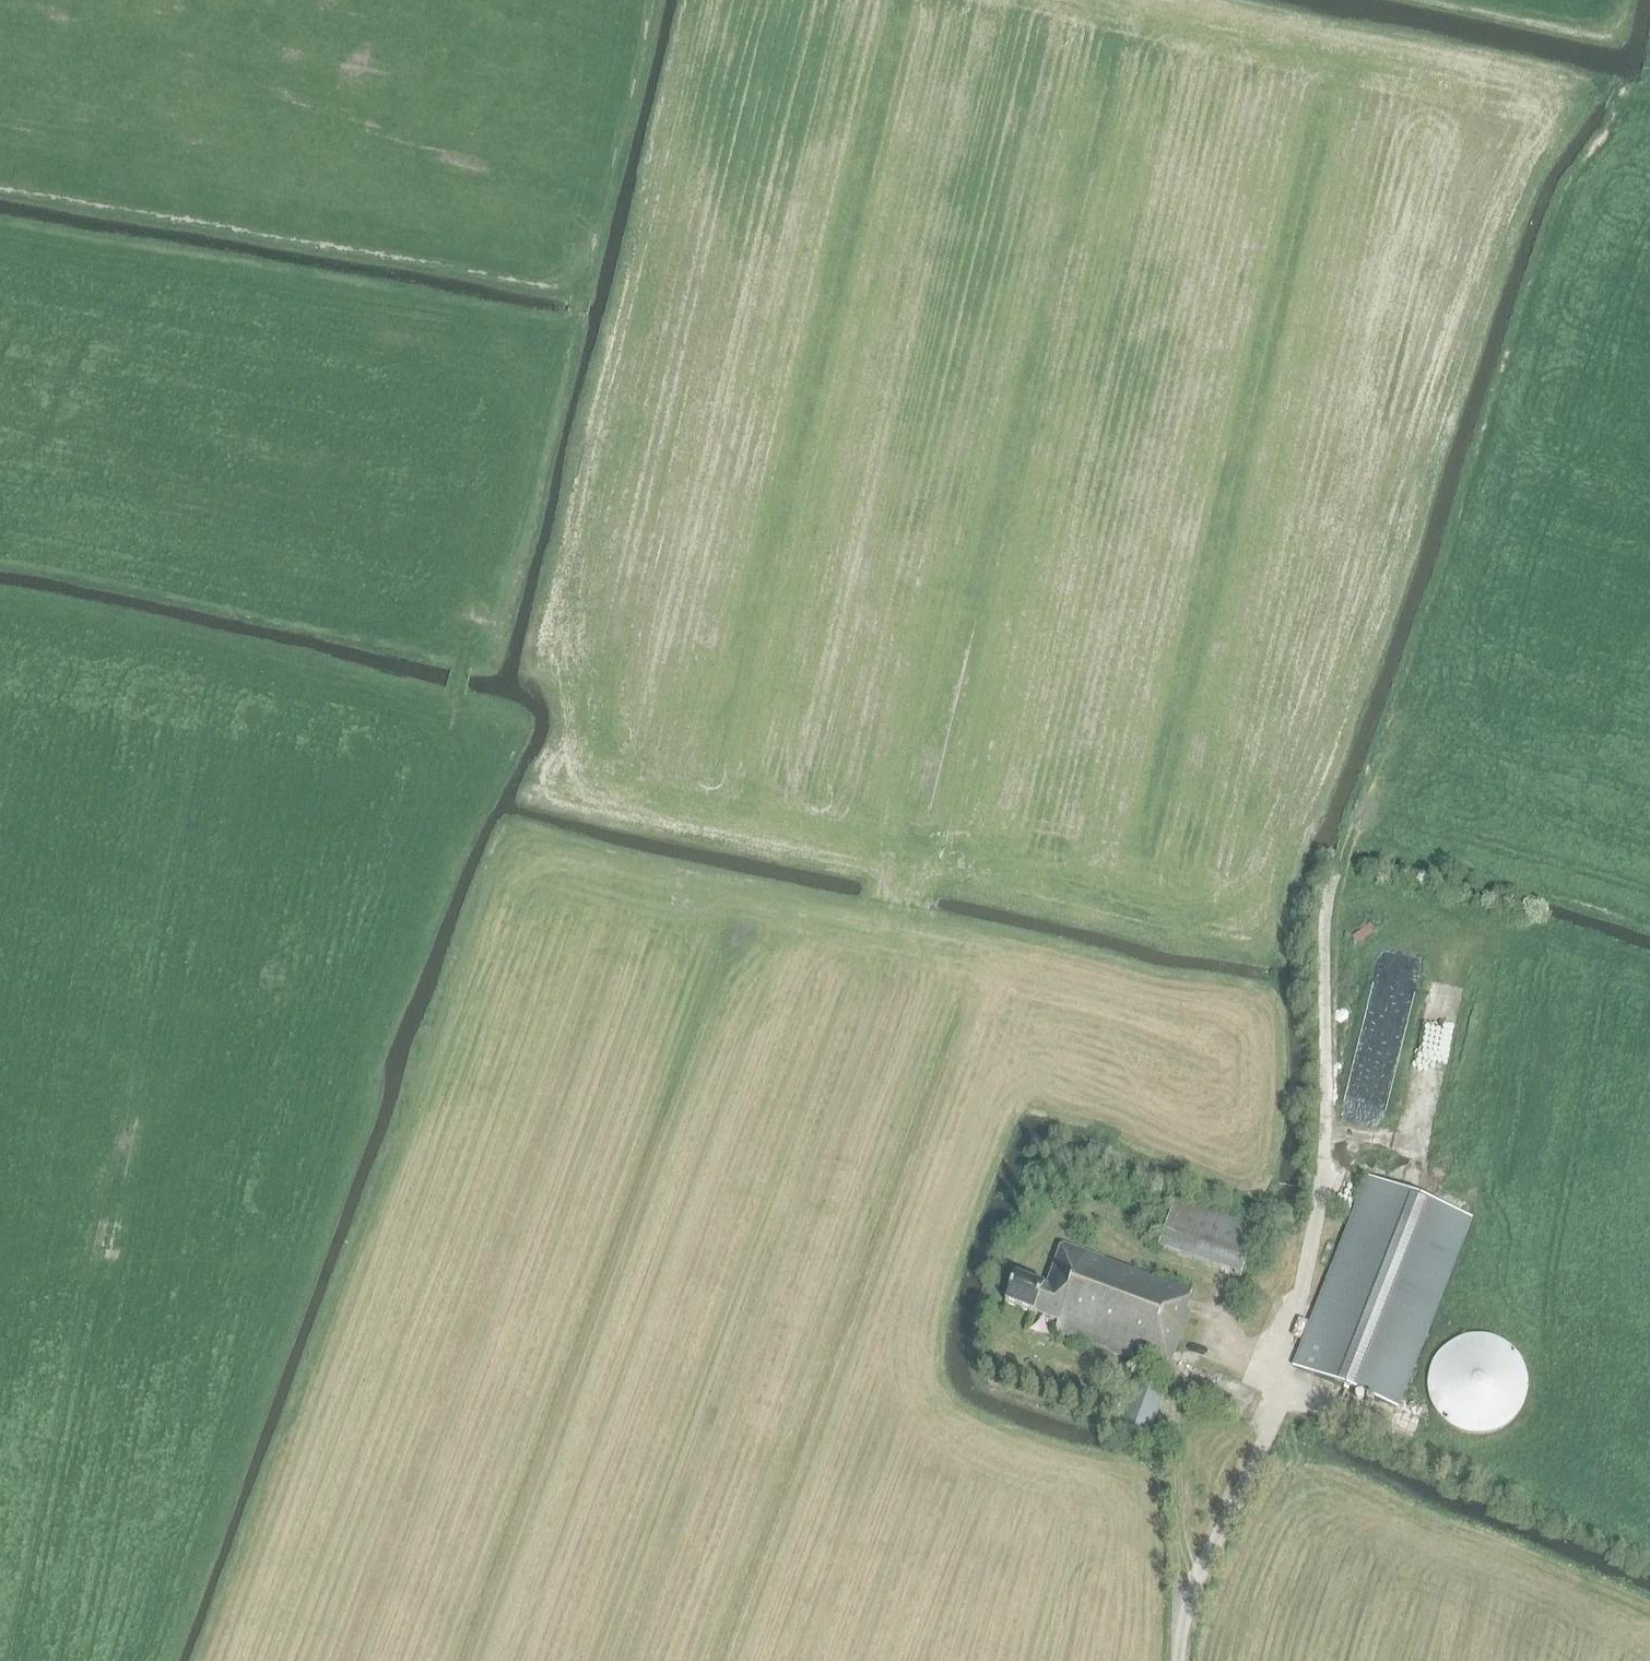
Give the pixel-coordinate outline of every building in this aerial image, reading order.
[(1471,1220),(1366,1179),(1292,1367),(1397,1408),(1471,1220)] [(1179,1200),(1160,1247),(1242,1279),(1260,1232),(1179,1200)] [(1062,1243),(1046,1286),(1017,1276),(1007,1304),(1058,1323),(1055,1329),(1167,1371),(1189,1312),(1185,1310),(1192,1292),(1062,1243)] [(1527,1389),(1527,1384),(1527,1380),(1526,1375),(1526,1371),(1524,1367),(1523,1363),(1521,1360),(1519,1356),(1516,1353),(1514,1350),(1511,1347),(1507,1344),(1504,1341),(1500,1339),(1497,1338),(1493,1336),(1489,1335),(1485,1334),(1480,1334),(1476,1334),(1472,1334),(1468,1334),(1464,1335),(1460,1337),(1456,1338),(1452,1340),(1449,1342),(1445,1345),(1442,1348),(1439,1351),(1436,1354),(1434,1358),(1432,1361),(1430,1365),(1429,1369),(1428,1373),(1427,1377),(1427,1382),(1427,1386),(1427,1390),(1428,1394),(1429,1398),(1430,1402),(1432,1406),(1434,1409),(1436,1413),(1439,1416),(1441,1419),(1444,1422),(1448,1425),(1451,1427),(1455,1429),(1459,1431),(1463,1432),(1467,1433),(1471,1434),(1475,1434),(1479,1434),(1484,1434),(1488,1433),(1492,1432),(1496,1430),(1500,1429),(1503,1427),(1507,1424),(1510,1422),(1513,1419),(1516,1416),(1518,1412),(1520,1409),(1522,1405),(1524,1401),(1525,1397),(1526,1393),(1527,1389)] [(1163,1394),(1137,1384),(1121,1427),(1147,1437),(1163,1394)]
